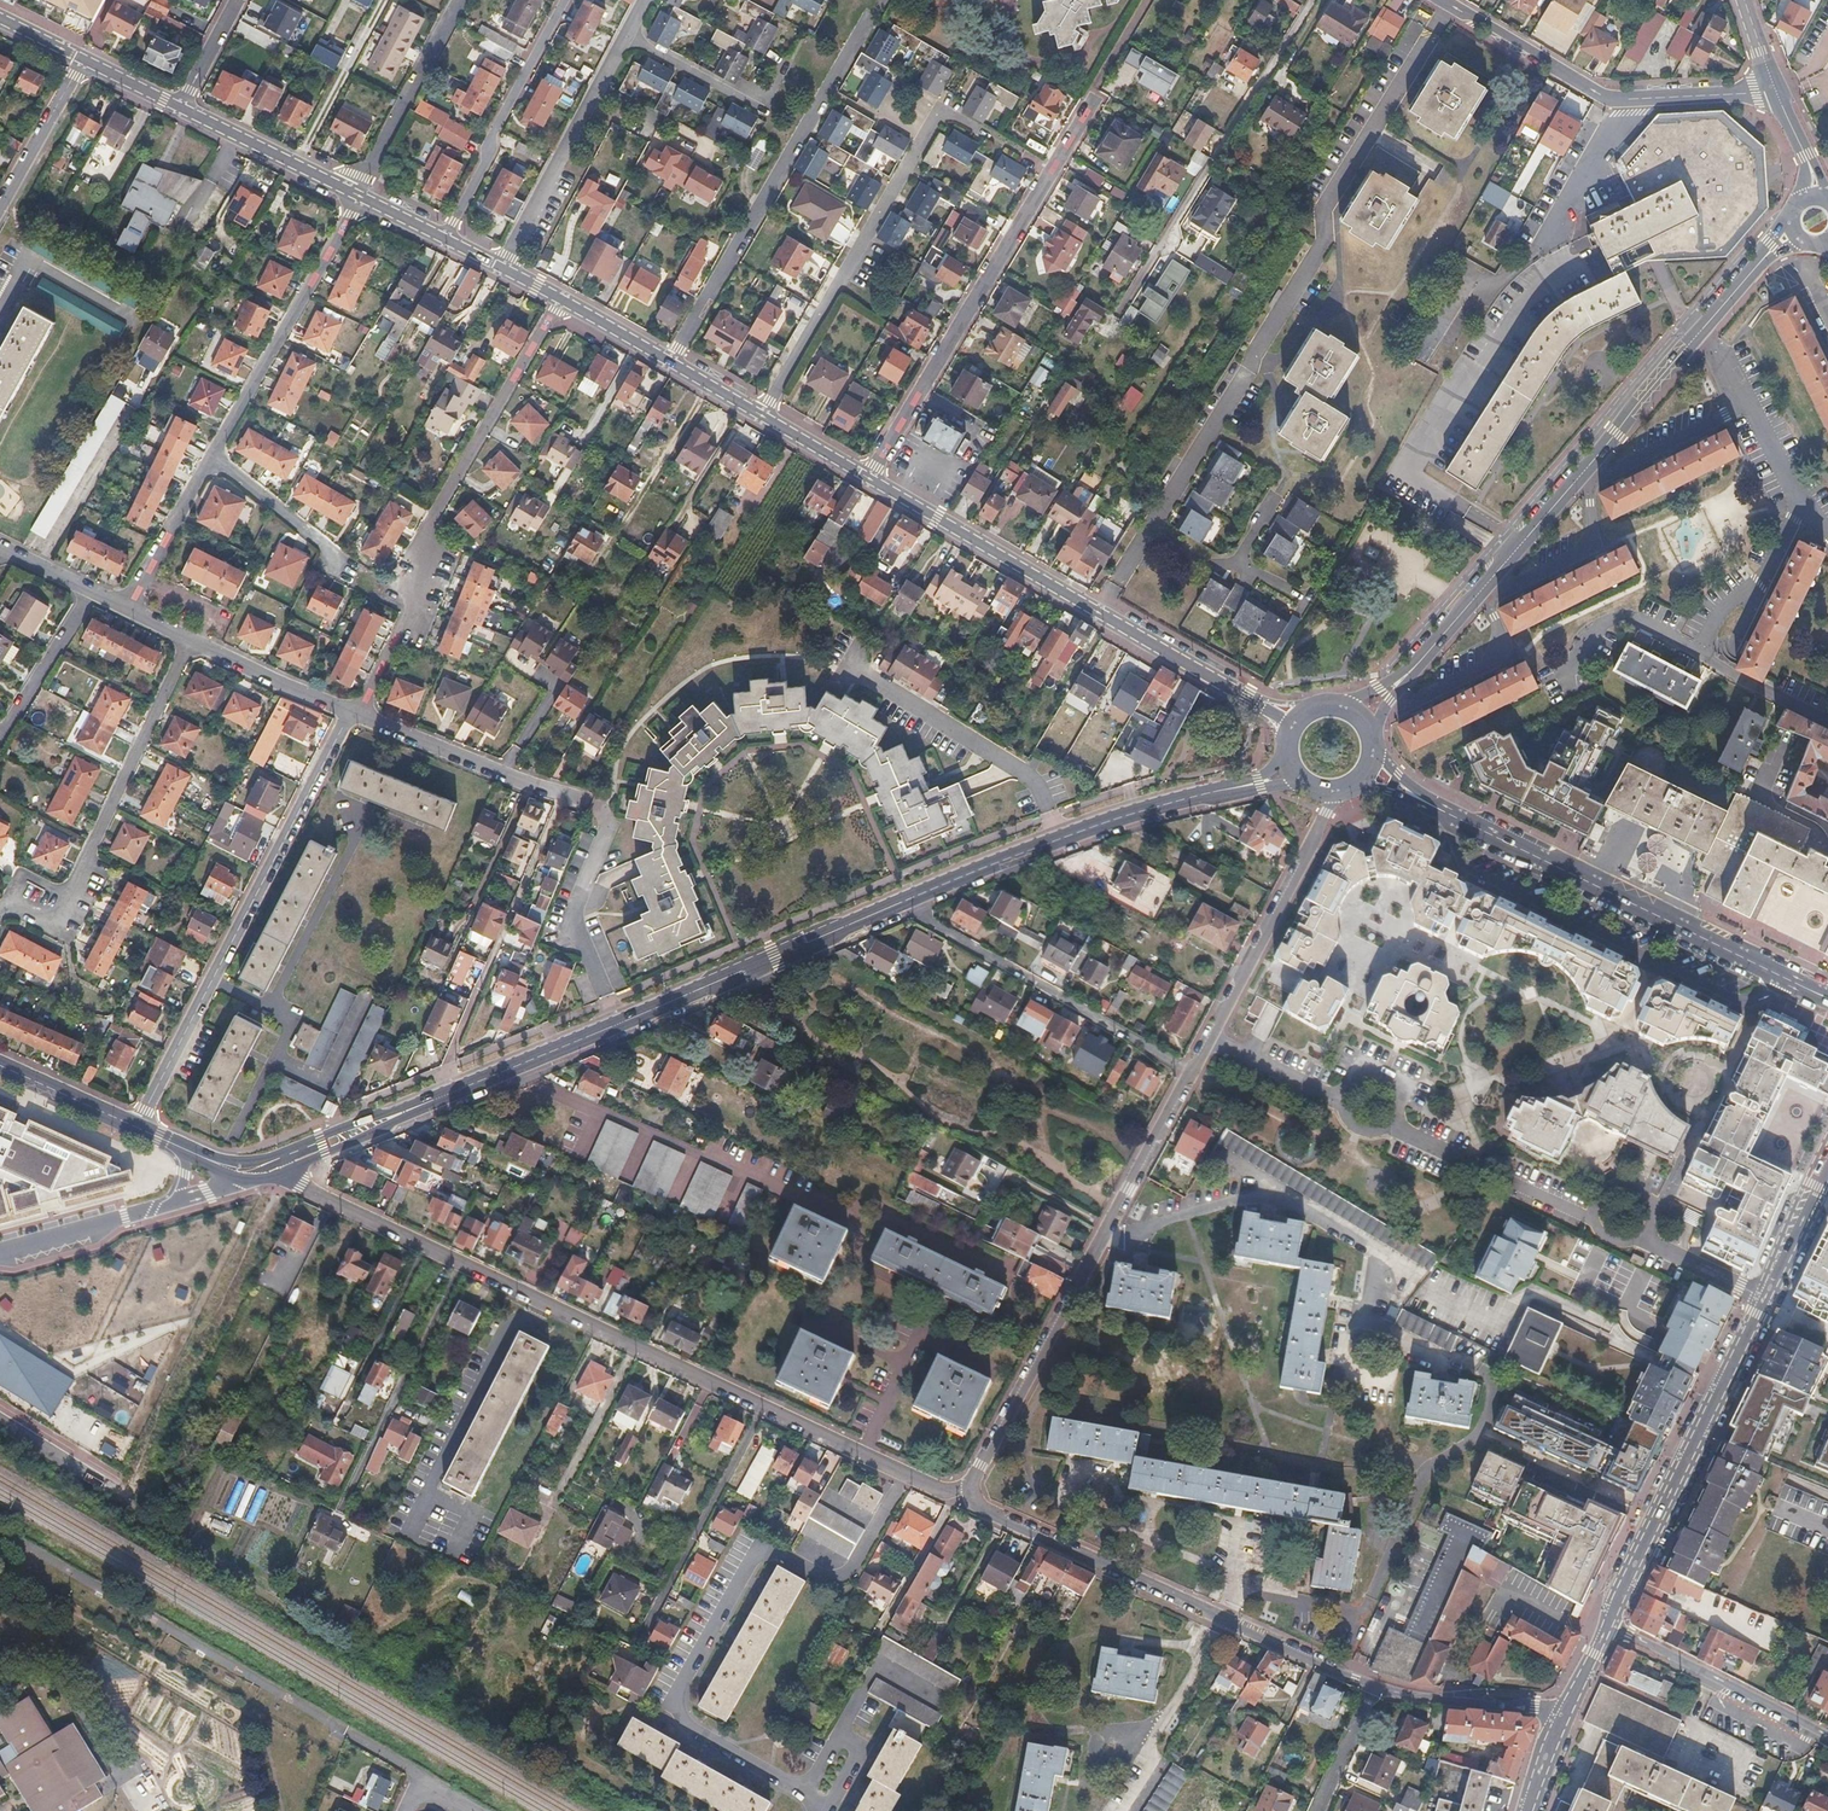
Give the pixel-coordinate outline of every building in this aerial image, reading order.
[(94,14),(102,0),(42,0),(65,10),(69,4),(78,9),(85,11),(85,10),(89,11),(94,14)] [(167,15),(169,10),(172,4),(164,0),(152,0),(149,5),(163,13),(167,15)] [(502,29),(520,39),(528,25),(541,2),(542,0),(518,0),(502,29)] [(605,10),(586,0),(581,10),(572,28),(567,38),(586,47),(605,10)] [(667,3),(673,7),(677,9),(682,0),(661,0),(667,3)] [(754,21),(746,37),(735,31),(731,38),(744,45),(763,55),(767,47),(777,30),(768,25),(773,15),(771,14),(749,2),(746,0),(739,12),(754,21)] [(771,14),(773,15),(785,21),(795,3),(817,15),(825,0),(779,0),(771,14)] [(1045,8),(1037,19),(1034,20),(1036,30),(1049,26),(1050,31),(1055,30),(1059,45),(1074,41),(1081,30),(1076,27),(1077,24),(1093,20),(1090,7),(1104,4),(1103,0),(1043,0),(1045,8)] [(1280,3),(1295,13),(1299,6),(1288,0),(1282,0),(1280,3)] [(1509,1),(1530,14),(1538,0),(1510,0),(1509,1)] [(1541,18),(1568,34),(1588,0),(1552,0),(1541,18)] [(1655,4),(1663,8),(1668,0),(1658,0),(1655,4)] [(1273,7),(1262,1),(1250,22),(1268,33),(1272,26),(1276,20),(1268,15),(1273,7)] [(143,16),(116,2),(101,29),(106,31),(112,34),(114,30),(130,39),(141,18),(143,16)] [(262,14),(257,23),(288,40),(302,15),(277,2),(268,17),(262,14)] [(1699,8),(1690,4),(1679,25),(1683,27),(1688,30),(1699,8)] [(163,13),(149,5),(143,16),(157,23),(160,18),(163,13)] [(423,17),(420,15),(400,5),(384,36),(407,48),(415,32),(423,17)] [(1346,16),(1329,6),(1315,28),(1348,49),(1369,16),(1353,6),(1346,16)] [(669,15),(662,12),(648,38),(667,48),(679,26),(696,35),(702,22),(677,9),(673,7),(669,15)] [(1798,17),(1785,11),(1777,27),(1799,39),(1812,13),(1802,8),(1798,17)] [(1386,11),(1382,9),(1368,31),(1382,40),(1386,34),(1392,38),(1403,20),(1387,10),(1386,11)] [(1667,18),(1653,10),(1625,56),(1638,64),(1640,63),(1667,18)] [(1607,18),(1596,11),(1581,35),(1588,39),(1582,49),(1606,64),(1618,44),(1599,32),(1607,18)] [(1707,18),(1701,15),(1692,32),(1698,35),(1707,18)] [(1713,21),(1707,18),(1698,35),(1716,44),(1726,24),(1714,18),(1713,21)] [(477,34),(485,38),(513,54),(517,46),(481,26),(477,34)] [(890,35),(883,31),(876,43),(869,56),(887,67),(900,46),(915,55),(923,41),(896,26),(890,35)] [(1688,30),(1683,27),(1668,55),(1683,63),(1687,55),(1698,35),(1692,32),(1688,30)] [(710,42),(726,51),(713,74),(734,85),(738,77),(748,60),(739,55),(744,45),(731,38),(717,30),(710,42)] [(184,45),(156,32),(145,56),(172,69),(184,45)] [(1391,44),(1385,41),(1384,42),(1372,35),(1365,45),(1387,58),(1393,48),(1390,46),(1391,44)] [(1698,35),(1687,55),(1705,64),(1716,44),(1698,35)] [(368,66),(391,78),(399,63),(407,48),(384,36),(368,66)] [(485,38),(481,47),(509,62),(513,54),(485,38)] [(328,45),(319,41),(310,58),(335,73),(345,55),(334,49),(333,51),(327,47),(328,45)] [(915,55),(932,65),(920,85),(938,96),(942,89),(952,72),(945,68),(951,58),(923,41),(915,55)] [(283,44),(281,43),(277,51),(284,55),(285,53),(293,57),(296,51),(287,46),(283,44)] [(1146,56),(1133,48),(1125,61),(1131,65),(1138,69),(1141,65),(1146,68),(1143,73),(1139,81),(1165,97),(1172,84),(1177,75),(1146,56)] [(1229,60),(1233,63),(1229,69),(1247,81),(1253,71),(1259,62),(1240,51),(1237,56),(1233,53),(1229,60)] [(854,65),(871,74),(858,97),(860,98),(877,108),(892,82),(884,78),(890,68),(887,67),(869,56),(862,52),(854,65)] [(0,53),(0,74),(8,78),(17,62),(5,56),(0,53)] [(505,69),(487,59),(462,105),(480,115),(484,106),(497,82),(505,69)] [(642,67),(635,63),(620,89),(632,96),(641,81),(663,93),(669,81),(673,74),(647,59),(642,67)] [(1451,68),(1441,62),(1410,111),(1421,117),(1418,121),(1442,136),(1445,131),(1457,139),(1487,89),(1474,81),(1476,78),(1454,64),(1451,68)] [(1226,70),(1214,63),(1206,76),(1215,82),(1218,77),(1221,78),(1226,70)] [(580,71),(589,76),(592,69),(584,64),(580,71)] [(35,71),(25,66),(15,85),(28,92),(30,88),(36,92),(44,76),(35,71)] [(1036,71),(1034,76),(1045,83),(1049,78),(1036,71)] [(241,81),(224,72),(212,93),(226,100),(239,107),(250,86),(241,81)] [(566,83),(548,73),(541,86),(529,109),(525,118),(521,125),(530,130),(534,123),(543,127),(566,83)] [(266,81),(265,81),(253,104),(259,107),(264,110),(266,107),(272,110),(283,91),(277,88),(280,83),(268,77),(266,81)] [(242,79),(241,81),(250,86),(239,107),(246,110),(258,87),(242,79)] [(678,86),(669,81),(663,93),(655,109),(667,115),(676,100),(699,112),(709,93),(682,79),(678,86)] [(987,92),(978,87),(967,104),(964,111),(984,123),(996,102),(1012,111),(1020,98),(992,82),(987,92)] [(1039,94),(1032,106),(1041,111),(1035,120),(1053,129),(1055,125),(1058,120),(1054,118),(1066,97),(1048,86),(1042,96),(1039,94)] [(1556,102),(1540,93),(1517,134),(1520,136),(1526,126),(1538,133),(1556,102)] [(311,108),(290,96),(279,118),(288,122),(297,127),(304,114),(307,116),(311,108)] [(1304,118),(1273,98),(1258,120),(1290,140),(1304,118)] [(727,112),(718,107),(703,135),(717,143),(726,126),(748,138),(758,119),(731,105),(727,112)] [(1041,111),(1032,106),(1027,114),(1035,120),(1041,111)] [(837,115),(833,112),(818,137),(823,140),(837,149),(851,126),(866,135),(869,130),(873,123),(847,108),(841,117),(837,115)] [(341,109),(330,129),(347,137),(345,143),(358,150),(372,125),(341,109)] [(125,116),(116,111),(103,133),(109,137),(107,141),(118,147),(133,121),(125,116)] [(1659,115),(1654,122),(1718,118),(1755,152),(1760,205),(1720,251),(1658,254),(1659,260),(1726,256),(1768,208),(1764,147),(1723,111),(1659,115)] [(80,113),(74,123),(95,135),(101,124),(90,119),(80,113)] [(1702,211),(1650,236),(1658,254),(1720,251),(1760,205),(1755,152),(1718,118),(1654,122),(1636,141),(1615,166),(1635,204),(1686,180),(1702,211)] [(438,125),(443,127),(466,140),(470,133),(447,120),(446,122),(441,119),(438,125)] [(543,127),(534,123),(530,130),(540,135),(543,127)] [(1143,139),(1117,123),(1101,148),(1097,154),(1123,170),(1143,139)] [(443,127),(438,135),(462,148),(466,140),(443,127)] [(869,130),(866,135),(852,158),(865,165),(875,149),(897,162),(908,143),(884,129),(880,136),(869,130)] [(22,141),(8,134),(3,142),(17,150),(22,141)] [(957,142),(948,137),(932,164),(944,171),(953,155),(976,169),(979,162),(984,165),(988,157),(984,155),(987,149),(962,134),(957,142)] [(769,143),(757,136),(743,161),(755,168),(769,143)] [(812,146),(808,144),(793,169),(813,181),(826,159),(842,169),(850,156),(837,149),(823,140),(817,149),(812,146)] [(541,153),(520,142),(516,151),(537,162),(541,153)] [(445,150),(437,146),(425,168),(432,172),(423,190),(442,200),(446,191),(456,173),(461,164),(448,157),(450,153),(445,150)] [(673,152),(665,148),(661,156),(668,160),(673,152)] [(391,150),(388,156),(400,162),(412,169),(415,163),(391,150)] [(651,151),(642,167),(653,173),(652,175),(664,181),(669,173),(677,178),(687,160),(673,152),(668,160),(661,156),(651,151)] [(65,157),(59,153),(54,164),(60,167),(65,157)] [(842,169),(858,178),(845,200),(866,212),(867,213),(882,187),(872,181),(877,172),(865,165),(852,158),(850,156),(842,169)] [(984,165),(992,169),(979,190),(991,197),(1001,181),(1015,189),(1027,170),(1008,158),(1003,166),(988,157),(984,165)] [(1185,174),(1157,157),(1138,188),(1150,195),(1153,189),(1170,199),(1185,174)] [(399,165),(389,160),(384,170),(394,176),(399,165)] [(687,160),(677,178),(674,184),(710,204),(722,182),(710,176),(702,172),(704,169),(687,160)] [(155,167),(144,162),(121,206),(134,213),(120,244),(136,252),(150,220),(165,228),(178,199),(186,203),(204,178),(160,167),(157,166),(155,167)] [(1384,174),(1373,167),(1339,219),(1355,229),(1353,233),(1375,246),(1377,243),(1387,249),(1420,196),(1408,188),(1410,186),(1386,171),(1384,174)] [(1105,177),(1089,168),(1086,173),(1084,176),(1100,186),(1102,182),(1105,177)] [(523,179),(505,169),(501,178),(491,195),(486,206),(504,215),(503,217),(514,223),(524,203),(514,197),(523,179)] [(930,186),(923,182),(908,207),(926,218),(940,197),(956,207),(964,194),(935,177),(930,186)] [(589,178),(577,199),(592,206),(581,227),(598,235),(616,200),(596,189),(600,183),(589,178)] [(1702,211),(1686,180),(1635,204),(1591,225),(1594,232),(1615,276),(1610,279),(1568,300),(1559,306),(1552,312),(1545,319),(1536,331),(1445,471),(1477,490),(1486,476),(1521,421),(1556,366),(1565,352),(1570,346),(1580,336),(1588,330),(1641,303),(1626,275),(1616,253),(1650,236),(1702,211)] [(1502,209),(1512,192),(1510,191),(1491,181),(1482,197),(1502,209)] [(807,183),(791,208),(814,219),(808,230),(826,240),(847,206),(807,183)] [(1127,192),(1114,185),(1110,193),(1122,200),(1127,192)] [(253,192),(243,186),(230,206),(250,218),(262,198),(253,192)] [(1097,201),(1077,188),(1065,209),(1085,221),(1097,201)] [(1191,215),(1192,220),(1187,227),(1199,235),(1202,230),(1211,236),(1233,202),(1212,188),(1200,206),(1196,207),(1193,211),(1191,215)] [(901,216),(891,210),(875,235),(896,247),(909,226),(926,236),(933,223),(926,218),(908,207),(906,206),(901,216)] [(979,214),(970,209),(955,233),(977,248),(987,230),(974,222),(979,214)] [(954,210),(943,229),(934,244),(940,248),(960,214),(954,210)] [(315,231),(291,219),(277,247),(301,259),(315,231)] [(1050,273),(1063,270),(1066,272),(1083,244),(1082,243),(1087,233),(1066,220),(1060,230),(1059,229),(1053,240),(1048,237),(1043,247),(1047,249),(1041,258),(1046,275),(1050,273)] [(1506,227),(1496,222),(1485,243),(1504,254),(1515,236),(1505,230),(1506,227)] [(1135,243),(1121,235),(1102,266),(1114,274),(1116,271),(1124,276),(1132,263),(1139,251),(1133,246),(1135,243)] [(619,249),(597,237),(581,266),(610,283),(625,259),(616,255),(619,249)] [(698,244),(674,285),(687,292),(697,274),(705,260),(702,259),(708,250),(705,248),(709,242),(701,238),(698,244)] [(783,249),(782,248),(772,266),(794,279),(804,261),(807,262),(812,252),(790,239),(783,249)] [(242,246),(234,242),(228,251),(236,255),(242,246)] [(212,249),(203,244),(195,257),(204,262),(212,249)] [(944,257),(948,260),(938,276),(954,286),(967,265),(940,248),(934,244),(923,263),(917,272),(924,276),(938,253),(944,257)] [(377,257),(353,246),(347,260),(336,285),(329,299),(352,310),(377,257)] [(1202,271),(1208,261),(1200,256),(1193,266),(1202,271)] [(948,260),(944,257),(934,273),(938,276),(948,260)] [(292,271),(270,260),(257,286),(280,297),(292,271)] [(1142,291),(1140,295),(1145,298),(1135,311),(1154,324),(1178,288),(1189,272),(1170,260),(1150,290),(1145,286),(1142,291)] [(627,291),(641,266),(632,261),(619,286),(627,291)] [(1219,282),(1225,271),(1208,261),(1202,271),(1219,282)] [(426,273),(410,264),(396,287),(402,290),(413,297),(424,278),(424,277),(426,274),(426,273)] [(662,278),(641,266),(627,291),(649,303),(662,278)] [(482,274),(470,268),(456,293),(465,298),(467,299),(482,274)] [(954,286),(938,276),(933,284),(949,294),(954,286)] [(127,326),(41,279),(34,292),(73,314),(119,339),(127,326)] [(1053,302),(1064,309),(1076,289),(1068,284),(1060,292),(1053,302)] [(777,285),(769,300),(776,305),(785,289),(777,285)] [(402,290),(396,287),(390,297),(389,299),(395,303),(397,300),(402,290)] [(1030,301),(1010,289),(995,314),(1015,326),(1030,301)] [(449,305),(425,292),(414,310),(412,314),(436,327),(439,322),(446,310),(449,305)] [(688,301),(670,292),(657,315),(674,325),(688,301)] [(456,293),(450,303),(459,308),(465,298),(456,293)] [(1827,430),(1827,367),(1823,357),(1801,313),(1794,298),(1782,304),(1769,309),(1827,430)] [(271,310),(249,299),(236,326),(258,337),(271,310)] [(395,303),(389,299),(381,312),(405,326),(412,314),(414,310),(397,300),(395,303)] [(1082,299),(1073,314),(1076,316),(1066,331),(1080,339),(1089,325),(1092,326),(1097,319),(1101,311),(1082,299)] [(769,300),(752,327),(750,331),(753,333),(765,340),(766,341),(784,310),(776,305),(769,300)] [(936,300),(928,312),(939,318),(946,306),(936,300)] [(57,321),(26,305),(12,330),(0,352),(0,422),(57,321)] [(1136,311),(1127,305),(1119,319),(1127,324),(1136,311)] [(715,344),(722,348),(722,350),(735,357),(750,331),(752,327),(732,316),(732,313),(726,309),(720,311),(706,337),(717,342),(715,344)] [(343,322),(318,310),(303,340),(328,352),(343,322)] [(932,322),(912,310),(902,326),(905,328),(904,331),(888,321),(886,324),(884,328),(898,337),(916,347),(918,343),(920,344),(932,322)] [(531,328),(509,316),(494,343),(514,355),(531,328)] [(439,322),(436,327),(417,361),(433,370),(441,357),(451,363),(453,359),(462,343),(452,337),(455,331),(439,322)] [(166,335),(151,326),(138,349),(160,362),(173,339),(166,335)] [(993,345),(990,343),(985,353),(1010,367),(1026,339),(1004,326),(993,345)] [(898,337),(884,328),(877,340),(879,341),(892,348),(898,337)] [(1293,384),(1305,390),(1331,406),(1361,355),(1344,345),(1345,342),(1329,333),(1327,336),(1315,329),(1288,375),(1296,380),(1293,384)] [(753,333),(749,339),(761,346),(765,340),(753,333)] [(250,349),(226,337),(212,364),(236,376),(250,349)] [(749,339),(748,338),(735,361),(755,373),(768,350),(761,346),(749,339)] [(879,341),(870,356),(878,361),(880,359),(886,363),(877,379),(887,385),(890,378),(896,382),(910,359),(892,348),(879,341)] [(1157,365),(1166,350),(1159,345),(1149,360),(1157,365)] [(400,351),(393,347),(384,361),(392,365),(400,351)] [(316,362),(293,351),(287,364),(276,388),(269,403),(292,413),(316,362)] [(481,357),(474,353),(465,368),(453,362),(448,370),(458,375),(473,383),(487,360),(481,357)] [(577,369),(549,354),(536,377),(564,392),(577,369)] [(620,367),(598,354),(586,375),(601,384),(608,388),(620,367)] [(646,364),(637,359),(616,395),(638,408),(646,396),(635,389),(645,374),(642,372),(646,364)] [(848,375),(820,359),(806,382),(820,390),(834,399),(835,396),(841,400),(853,380),(847,377),(848,375)] [(990,388),(964,373),(951,394),(977,409),(990,388)] [(1080,382),(1068,400),(1077,406),(1085,394),(1082,392),(1091,378),(1084,374),(1080,382)] [(449,392),(444,389),(425,424),(435,430),(436,427),(447,433),(457,416),(461,418),(469,403),(474,406),(483,389),(473,383),(458,375),(449,392)] [(601,384),(586,375),(578,388),(593,397),(601,384)] [(227,388),(203,376),(189,403),(213,415),(227,388)] [(1067,383),(1065,382),(1056,396),(1047,410),(1057,417),(1068,400),(1080,382),(1071,376),(1067,383)] [(870,391),(853,380),(841,400),(830,419),(848,429),(870,391)] [(1129,411),(1140,396),(1130,389),(1115,409),(1120,413),(1124,408),(1129,411)] [(1350,417),(1331,406),(1305,390),(1280,432),(1294,440),(1291,444),(1304,451),(1306,448),(1325,460),(1350,417)] [(674,400),(661,392),(647,416),(654,420),(660,423),(674,400)] [(125,403),(110,394),(70,462),(85,470),(125,403)] [(653,400),(646,396),(638,408),(645,412),(653,400)] [(527,400),(509,419),(533,442),(551,423),(527,400)] [(933,412),(919,434),(937,445),(954,455),(968,434),(946,420),(933,412)] [(198,423),(177,414),(127,519),(147,528),(152,518),(155,511),(159,503),(167,488),(172,477),(177,468),(185,452),(188,444),(193,434),(198,423)] [(654,420),(647,416),(627,451),(634,455),(654,420)] [(718,447),(707,441),(711,435),(698,426),(677,459),(701,474),(718,447)] [(300,456),(250,427),(236,449),(249,457),(272,471),(287,480),(300,456)] [(334,447),(342,434),(332,428),(324,441),(334,447)] [(566,436),(552,428),(540,450),(566,464),(576,446),(564,440),(566,436)] [(1598,493),(1610,517),(1737,453),(1725,429),(1714,435),(1661,461),(1606,489),(1598,493)] [(1216,449),(1220,452),(1237,462),(1242,455),(1221,442),(1216,449)] [(734,443),(722,461),(741,473),(753,454),(734,443)] [(501,449),(482,468),(503,490),(523,471),(501,449)] [(1244,466),(1237,462),(1220,452),(1208,472),(1210,473),(1231,486),(1244,466)] [(753,454),(741,473),(737,479),(747,485),(758,492),(773,467),(753,454)] [(369,470),(373,463),(363,457),(359,465),(369,470)] [(85,470),(70,462),(29,530),(44,539),(85,470)] [(644,476),(620,462),(605,487),(629,501),(644,476)] [(1007,466),(1012,469),(1011,472),(1019,477),(1023,471),(1009,462),(1007,466)] [(1023,471),(1019,477),(1010,491),(1017,495),(1016,497),(1041,512),(1060,482),(1028,462),(1023,471)] [(357,501),(306,472),(293,494),(305,502),(329,515),(344,524),(357,501)] [(988,482),(974,473),(961,493),(975,502),(988,482)] [(1210,473),(1197,494),(1215,505),(1220,508),(1233,488),(1231,486),(1210,473)] [(817,478),(805,499),(830,515),(838,501),(830,496),(834,489),(817,478)] [(747,485),(737,479),(728,494),(735,498),(739,491),(743,493),(747,485)] [(850,483),(838,501),(830,515),(828,517),(840,525),(862,490),(850,483)] [(246,500),(216,484),(198,519),(228,535),(246,500)] [(1072,491),(1070,495),(1088,506),(1095,494),(1091,491),(1089,492),(1080,487),(1077,487),(1075,490),(1072,491)] [(506,508),(505,510),(512,513),(510,516),(530,527),(531,524),(537,527),(550,504),(544,501),(543,503),(523,492),(523,493),(516,490),(506,508)] [(1070,495),(1063,490),(1047,516),(1072,532),(1085,510),(1088,506),(1070,495)] [(1128,496),(1121,491),(1110,509),(1117,513),(1128,496)] [(1205,520),(1215,505),(1197,494),(1193,491),(1184,506),(1188,509),(1205,520)] [(999,499),(992,495),(980,514),(991,521),(1005,499),(1002,496),(999,499)] [(1297,498),(1284,519),(1299,529),(1307,533),(1319,513),(1320,512),(1297,498)] [(413,513),(391,500),(360,553),(381,565),(389,552),(403,530),(413,513)] [(473,500),(457,516),(477,536),(494,519),(473,500)] [(891,507),(878,500),(857,535),(869,543),(891,507)] [(719,509),(713,518),(704,531),(718,540),(732,518),(719,509)] [(1211,523),(1205,520),(1188,509),(1175,529),(1199,543),(1211,523)] [(1074,567),(1093,536),(1103,521),(1085,510),(1072,532),(1056,556),(1074,567)] [(923,526),(901,513),(879,549),(895,559),(905,542),(911,546),(923,526)] [(840,525),(828,517),(804,556),(816,564),(840,525)] [(1271,532),(1274,534),(1290,544),(1299,529),(1284,519),(1280,517),(1271,532)] [(606,539),(583,525),(568,548),(591,563),(606,539)] [(95,537),(78,528),(67,549),(75,553),(85,558),(94,562),(103,567),(110,570),(119,575),(130,554),(117,548),(95,537)] [(689,542),(667,528),(650,554),(648,557),(659,564),(661,560),(673,567),(689,542)] [(1298,548),(1290,544),(1274,534),(1269,543),(1262,555),(1285,569),(1298,548)] [(1105,564),(1114,549),(1093,536),(1074,567),(1088,576),(1098,560),(1105,564)] [(1737,665),(1762,677),(1763,675),(1825,547),(1815,543),(1813,547),(1798,540),(1790,558),(1769,600),(1748,642),(1738,663),(1737,665)] [(310,555),(282,541),(266,573),(294,587),(310,555)] [(196,546),(182,572),(196,579),(209,585),(221,591),(235,598),(249,571),(196,546)] [(1497,609),(1510,633),(1636,571),(1624,546),(1611,553),(1553,581),(1507,604),(1497,609)] [(496,568),(476,560),(473,569),(465,588),(459,603),(451,623),(444,639),(440,651),(460,659),(496,568)] [(1164,567),(1153,561),(1149,569),(1160,575),(1164,567)] [(854,564),(849,572),(838,578),(855,588),(865,571),(854,564)] [(868,566),(865,571),(855,588),(880,604),(890,587),(875,577),(878,572),(868,566)] [(945,578),(936,572),(925,591),(952,607),(969,578),(951,568),(945,578)] [(1216,611),(1219,606),(1231,588),(1210,575),(1196,598),(1216,611)] [(1006,619),(1011,610),(1025,586),(1008,576),(993,600),(990,604),(990,606),(995,609),(995,612),(1006,619)] [(988,589),(969,578),(952,607),(979,623),(990,606),(990,604),(982,599),(988,589)] [(925,591),(905,579),(892,601),(912,613),(925,591)] [(1233,583),(1231,588),(1219,606),(1235,615),(1246,597),(1249,593),(1233,583)] [(345,596),(320,584),(307,607),(334,620),(345,596)] [(0,617),(30,636),(49,606),(25,591),(12,611),(6,607),(0,617)] [(1267,610),(1246,597),(1235,615),(1232,620),(1252,633),(1253,631),(1267,610)] [(386,616),(366,606),(332,677),(352,686),(358,676),(361,669),(371,648),(377,636),(382,625),(386,616)] [(1268,608),(1267,610),(1253,631),(1274,644),(1276,639),(1288,620),(1268,608)] [(1031,617),(1021,610),(1009,631),(1001,626),(993,639),(1001,643),(1005,636),(1016,643),(1017,641),(1031,617)] [(1083,620),(1065,610),(1055,627),(1039,654),(1046,658),(1028,689),(1038,694),(1050,673),(1072,637),(1083,620)] [(274,626),(249,614),(239,635),(264,647),(274,626)] [(1291,615),(1288,620),(1276,639),(1284,643),(1298,620),(1291,615)] [(103,621),(94,616),(83,636),(86,637),(82,644),(98,653),(114,661),(118,654),(136,662),(154,672),(164,652),(153,646),(146,643),(136,638),(128,634),(119,629),(111,625),(103,621)] [(1046,626),(1031,617),(1017,641),(1025,646),(1022,651),(1029,655),(1046,626)] [(1093,626),(1083,620),(1072,637),(1050,673),(1059,678),(1079,644),(1082,645),(1093,626)] [(529,633),(521,628),(511,645),(511,646),(530,658),(533,653),(539,657),(554,634),(536,622),(529,633)] [(314,646),(288,633),(277,654),(303,667),(314,646)] [(0,634),(0,663),(2,660),(10,665),(20,649),(12,644),(13,641),(0,634)] [(578,649),(560,638),(546,661),(552,665),(549,670),(569,683),(578,667),(570,662),(578,649)] [(1613,671),(1684,707),(1699,680),(1678,669),(1650,654),(1627,643),(1613,671)] [(903,675),(916,683),(913,687),(924,694),(935,676),(941,666),(905,644),(899,654),(888,672),(900,680),(903,675)] [(64,654),(71,659),(74,653),(67,649),(64,654)] [(888,672),(899,654),(890,649),(879,667),(888,672)] [(539,657),(533,653),(530,658),(540,664),(549,670),(552,665),(546,661),(539,657)] [(1398,725),(1411,749),(1536,687),(1524,662),(1515,667),(1459,694),(1404,722),(1398,725)] [(1179,677),(1160,666),(1150,683),(1147,688),(1166,699),(1179,677)] [(224,685),(197,670),(184,693),(212,708),(224,685)] [(1107,686),(1082,671),(1070,690),(1095,705),(1107,686)] [(1150,683),(1129,671),(1110,702),(1132,714),(1147,688),(1150,683)] [(903,675),(900,680),(913,687),(916,683),(903,675)] [(426,688),(397,676),(387,701),(416,713),(426,688)] [(473,687),(443,676),(434,702),(464,713),(473,687)] [(943,681),(935,676),(924,694),(932,699),(943,681)] [(683,943),(710,932),(690,885),(697,882),(694,877),(692,870),(685,873),(671,840),(678,809),(685,810),(686,804),(688,797),(680,796),(685,775),(704,759),(708,764),(713,760),(717,756),(713,751),(740,728),(773,725),(773,731),(781,730),(786,730),(786,724),(807,722),(827,734),(830,736),(827,741),(832,744),(838,747),(841,742),(852,749),(867,758),(870,760),(882,788),(886,796),(880,798),(881,799),(883,805),(885,810),(891,807),(898,824),(908,847),(940,834),(957,827),(956,823),(971,816),(974,816),(966,799),(963,790),(960,783),(942,791),(941,788),(932,792),(917,759),(912,761),(906,746),(886,754),(884,749),(881,747),(891,730),(876,720),(879,714),(847,695),(843,701),(828,692),(817,709),(811,706),(807,706),(805,685),(789,686),(788,679),(751,683),(752,689),(735,691),(737,712),(732,712),(727,716),(715,703),(702,714),(698,709),(672,733),(676,737),(663,749),(673,761),(669,765),(668,772),(647,768),(644,784),(637,782),(635,790),(630,817),(637,819),(633,835),(654,840),(653,845),(654,849),(637,855),(644,871),(639,873),(652,907),(649,908),(650,912),(630,921),(633,930),(631,931),(638,948),(641,947),(644,956),(657,950),(665,947),(666,950),(683,943)] [(1153,742),(1140,735),(1130,754),(1157,769),(1200,689),(1186,682),(1153,742)] [(590,696),(569,683),(555,705),(577,719),(590,696)] [(133,697),(106,684),(91,713),(77,739),(103,753),(109,741),(123,715),(133,697)] [(263,704),(235,689),(221,715),(249,729),(263,704)] [(485,693),(483,691),(465,721),(486,732),(486,731),(488,728),(495,732),(502,721),(509,707),(485,693)] [(249,759),(264,766),(283,729),(302,739),(307,729),(314,733),(319,723),(324,714),(282,696),(278,703),(254,749),(249,759)] [(1494,731),(1466,745),(1474,762),(1471,763),(1480,780),(1499,789),(1503,791),(1502,795),(1561,824),(1575,831),(1577,827),(1586,831),(1603,799),(1590,793),(1588,796),(1578,790),(1604,734),(1606,735),(1615,717),(1591,705),(1584,721),(1572,716),(1565,732),(1557,728),(1536,771),(1523,765),(1510,732),(1503,736),(1494,731)] [(1766,718),(1743,706),(1717,759),(1741,771),(1750,753),(1754,755),(1762,740),(1757,738),(1766,718)] [(1783,709),(1776,726),(1813,744),(1787,798),(1827,820),(1827,801),(1818,795),(1812,798),(1799,791),(1797,786),(1800,781),(1805,780),(1813,765),(1810,761),(1813,755),(1819,754),(1827,759),(1827,731),(1811,723),(1783,709)] [(614,726),(591,711),(575,736),(598,752),(614,726)] [(1645,717),(1638,713),(1635,719),(1642,722),(1645,717)] [(202,728),(176,715),(163,743),(187,757),(202,728)] [(505,723),(502,721),(495,732),(488,728),(486,731),(496,737),(505,723)] [(1037,748),(1034,753),(1043,758),(1046,753),(1037,748)] [(100,768),(76,755),(60,783),(46,810),(71,823),(78,808),(93,782),(100,768)] [(192,774),(168,761),(161,775),(154,789),(147,802),(140,815),(164,827),(178,801),(192,774)] [(352,763),(342,787),(366,797),(422,820),(445,830),(457,803),(353,761),(352,763)] [(1682,836),(1709,850),(1727,813),(1623,761),(1604,797),(1633,811),(1682,836)] [(268,815),(285,782),(264,771),(247,805),(254,808),(268,815)] [(1712,874),(1702,894),(1708,897),(1722,904),(1749,917),(1763,888),(1772,869),(1773,866),(1813,885),(1827,892),(1827,862),(1825,860),(1826,858),(1809,849),(1808,852),(1800,848),(1808,831),(1736,796),(1727,813),(1709,850),(1700,868),(1712,874)] [(1254,822),(1250,820),(1244,830),(1248,832),(1243,842),(1259,851),(1265,841),(1280,849),(1285,838),(1274,823),(1267,800),(1259,814),(1254,822)] [(251,814),(244,811),(241,817),(244,818),(235,837),(223,831),(235,806),(226,802),(217,821),(207,841),(228,852),(246,861),(266,822),(265,821),(251,814)] [(545,809),(528,802),(518,823),(535,831),(545,809)] [(265,821),(268,815),(254,808),(251,814),(265,821)] [(496,814),(483,808),(472,832),(498,845),(507,826),(493,820),(496,814)] [(1464,883),(1462,878),(1444,870),(1442,874),(1435,871),(1427,867),(1439,845),(1410,830),(1387,819),(1370,852),(1375,878),(1381,878),(1389,878),(1396,880),(1403,883),(1408,887),(1411,882),(1417,885),(1411,897),(1408,904),(1410,906),(1412,910),(1413,914),(1414,924),(1436,935),(1441,925),(1447,928),(1466,889),(1464,883)] [(9,836),(5,834),(9,825),(0,820),(0,854),(9,836)] [(151,834),(125,822),(111,850),(136,864),(151,834)] [(1605,827),(1596,823),(1588,838),(1597,843),(1605,827)] [(70,844),(46,831),(32,857),(56,870),(70,844)] [(531,841),(514,833),(504,856),(520,864),(531,841)] [(558,880),(572,845),(555,837),(545,861),(551,864),(547,875),(548,875),(547,876),(549,876),(558,880)] [(1363,854),(1336,840),(1297,914),(1302,917),(1294,931),(1290,929),(1274,958),(1302,974),(1308,964),(1315,967),(1317,964),(1324,967),(1341,936),(1339,928),(1339,921),(1339,915),(1340,910),(1342,904),(1346,898),(1351,891),(1357,886),(1362,883),(1369,881),(1363,854)] [(338,854),(313,841),(262,937),(241,977),(267,991),(280,967),(303,922),(327,877),(338,854)] [(1286,851),(1281,853),(1282,856),(1278,863),(1285,867),(1289,859),(1286,851)] [(1215,869),(1189,853),(1179,871),(1205,886),(1215,869)] [(231,868),(218,861),(206,884),(201,893),(224,905),(229,896),(240,875),(229,870),(231,868)] [(1147,875),(1125,862),(1120,872),(1123,874),(1117,884),(1126,889),(1122,895),(1134,901),(1147,875)] [(511,878),(497,871),(493,881),(506,887),(511,878)] [(532,903),(526,916),(540,923),(558,880),(547,876),(548,875),(547,875),(546,876),(547,876),(535,905),(532,903)] [(147,892),(128,882),(125,888),(116,907),(111,917),(107,924),(103,933),(98,942),(95,949),(90,959),(85,968),(104,977),(113,960),(121,943),(130,926),(138,910),(147,892)] [(1581,998),(1583,1001),(1584,1004),(1583,1007),(1595,1014),(1604,1018),(1609,1008),(1617,1013),(1635,975),(1634,969),(1632,962),(1619,956),(1595,944),(1570,932),(1568,931),(1546,920),(1522,908),(1497,896),(1485,890),(1480,892),(1472,894),(1454,932),(1461,936),(1456,945),(1480,957),(1482,954),(1485,956),(1491,953),(1499,952),(1510,951),(1521,952),(1530,954),(1541,958),(1552,964),(1557,968),(1562,972),(1567,976),(1572,982),(1576,988),(1579,993),(1581,998)] [(1022,905),(1003,894),(992,915),(1004,922),(1010,925),(1022,905)] [(508,912),(484,901),(472,928),(495,939),(508,912)] [(985,914),(964,902),(953,920),(974,933),(985,914)] [(1250,911),(1235,903),(1231,911),(1245,919),(1250,911)] [(216,917),(198,907),(189,926),(185,933),(203,942),(207,935),(216,917)] [(1238,925),(1205,907),(1191,931),(1224,950),(1238,925)] [(520,939),(532,944),(532,943),(540,923),(526,916),(517,913),(512,925),(523,930),(520,939)] [(1010,925),(1004,922),(999,931),(1014,940),(1017,936),(1020,931),(1010,925)] [(926,934),(916,929),(902,953),(928,968),(942,944),(931,937),(934,931),(929,929),(926,934)] [(1020,931),(1017,936),(1038,949),(1041,943),(1020,931)] [(48,981),(59,960),(45,953),(21,939),(9,933),(0,949),(0,955),(23,967),(48,981)] [(453,944),(430,934),(420,956),(443,966),(453,944)] [(1081,949),(1055,934),(1041,957),(1068,972),(1068,971),(1075,975),(1087,954),(1080,951),(1081,949)] [(159,968),(173,976),(186,950),(157,935),(155,939),(146,956),(143,961),(151,965),(159,968)] [(898,954),(877,942),(867,960),(888,972),(898,954)] [(845,947),(835,951),(855,962),(859,955),(845,947)] [(476,956),(462,950),(451,972),(455,975),(452,981),(463,986),(476,956)] [(575,960),(556,953),(541,994),(559,1001),(575,960)] [(1136,959),(1128,954),(1122,966),(1130,970),(1136,959)] [(347,959),(344,966),(366,975),(369,968),(347,959)] [(1108,971),(1091,962),(1081,979),(1098,988),(1108,971)] [(164,993),(173,976),(159,968),(151,965),(142,982),(153,988),(164,993)] [(962,980),(969,984),(966,988),(975,994),(987,972),(975,965),(973,970),(969,968),(962,980)] [(1388,976),(1381,978),(1362,1017),(1381,1027),(1381,1028),(1385,1030),(1388,1034),(1391,1037),(1393,1038),(1396,1040),(1398,1041),(1402,1042),(1405,1043),(1410,1043),(1414,1045),(1415,1043),(1438,1055),(1457,1015),(1455,1008),(1447,1005),(1443,996),(1447,987),(1444,980),(1416,965),(1409,967),(1406,975),(1399,972),(1395,979),(1388,976)] [(521,977),(522,973),(504,967),(493,994),(497,1004),(504,1007),(511,996),(513,996),(521,977)] [(1143,971),(1136,967),(1129,981),(1141,988),(1142,986),(1162,997),(1169,985),(1149,974),(1151,970),(1145,967),(1143,971)] [(511,1001),(508,1008),(500,1027),(510,1032),(517,1017),(522,1019),(527,1008),(521,1006),(529,987),(528,987),(530,981),(521,977),(513,996),(511,1001)] [(1309,985),(1299,980),(1295,989),(1283,1011),(1324,1035),(1349,990),(1328,978),(1320,991),(1318,990),(1318,987),(1317,985),(1315,984),(1312,984),(1310,985),(1309,985)] [(1659,981),(1653,982),(1635,1021),(1643,1025),(1639,1034),(1662,1044),(1663,1042),(1665,1043),(1669,1041),(1676,1040),(1683,1038),(1688,1038),(1699,1039),(1711,1041),(1723,1046),(1739,1014),(1720,1006),(1665,979),(1659,981)] [(952,986),(942,981),(935,993),(945,999),(952,986)] [(989,991),(981,986),(968,1009),(976,1013),(979,1007),(1003,1020),(1015,998),(992,986),(989,991)] [(310,1053),(305,1064),(319,1071),(355,995),(353,994),(340,988),(320,1031),(310,1053)] [(1204,996),(1189,988),(1184,996),(1170,1022),(1167,1021),(1163,1028),(1182,1038),(1200,1005),(1202,1000),(1204,996)] [(1125,993),(1119,990),(1110,1005),(1117,1008),(1125,993)] [(162,1002),(141,991),(138,998),(128,1017),(151,1030),(161,1010),(159,1009),(162,1002)] [(463,1007),(440,996),(423,1032),(446,1043),(463,1007)] [(1267,1002),(1257,996),(1249,1012),(1259,1018),(1267,1002)] [(1052,1015),(1030,1002),(1016,1025),(1039,1038),(1052,1015)] [(374,1004),(373,1004),(329,1097),(342,1104),(386,1010),(374,1004)] [(84,1044),(67,1036),(50,1028),(32,1020),(15,1013),(0,1006),(0,1029),(6,1032),(15,1036),(23,1040),(32,1044),(41,1048),(49,1052),(58,1056),(66,1060),(75,1064),(84,1044)] [(1765,1010),(1732,1080),(1736,1095),(1739,1097),(1737,1101),(1730,1097),(1727,1104),(1734,1108),(1732,1112),(1729,1111),(1715,1115),(1682,1185),(1717,1202),(1724,1189),(1727,1190),(1730,1191),(1719,1213),(1716,1213),(1714,1214),(1712,1216),(1711,1218),(1711,1220),(1713,1223),(1715,1224),(1708,1238),(1701,1252),(1742,1272),(1743,1269),(1749,1271),(1759,1248),(1769,1225),(1779,1202),(1790,1180),(1745,1158),(1766,1114),(1784,1075),(1814,1090),(1827,1096),(1827,1066),(1826,1065),(1827,1061),(1814,1054),(1816,1048),(1815,1045),(1814,1040),(1812,1037),(1810,1036),(1807,1034),(1808,1031),(1794,1024),(1796,1022),(1779,1014),(1778,1016),(1765,1010)] [(744,1025),(721,1013),(710,1032),(734,1045),(744,1025)] [(238,1016),(237,1015),(188,1108),(214,1120),(226,1097),(249,1051),(261,1028),(238,1016)] [(1076,1029),(1052,1015),(1039,1038),(1036,1043),(1061,1057),(1076,1029)] [(110,1028),(120,1033),(118,1038),(106,1060),(127,1071),(139,1049),(136,1048),(142,1037),(113,1022),(110,1028)] [(320,1031),(304,1022),(296,1038),(292,1045),(310,1053),(320,1031)] [(762,1034),(751,1028),(748,1034),(759,1040),(762,1034)] [(1115,1047),(1089,1032),(1072,1063),(1099,1077),(1115,1047)] [(759,1040),(757,1044),(785,1059),(790,1049),(762,1034),(759,1040)] [(367,1065),(390,1076),(400,1054),(377,1043),(367,1065)] [(595,1054),(579,1060),(580,1061),(604,1073),(609,1062),(595,1055),(595,1054)] [(666,1070),(658,1085),(682,1096),(697,1067),(673,1055),(666,1070)] [(789,1072),(763,1058),(752,1078),(778,1092),(789,1072)] [(1125,1064),(1117,1060),(1106,1079),(1114,1083),(1125,1064)] [(1155,1072),(1138,1062),(1127,1082),(1150,1095),(1155,1086),(1152,1085),(1156,1077),(1153,1075),(1155,1072)] [(98,1069),(90,1065),(82,1081),(86,1084),(90,1086),(98,1069)] [(602,1099),(612,1078),(589,1067),(578,1088),(602,1099)] [(1508,1139),(1556,1163),(1560,1155),(1567,1148),(1570,1141),(1571,1134),(1576,1124),(1583,1122),(1586,1121),(1598,1127),(1602,1134),(1611,1138),(1618,1137),(1644,1150),(1650,1153),(1670,1162),(1687,1130),(1678,1125),(1673,1121),(1670,1117),(1666,1113),(1663,1109),(1661,1106),(1659,1104),(1657,1100),(1654,1094),(1653,1090),(1652,1088),(1652,1085),(1649,1083),(1650,1081),(1621,1067),(1620,1069),(1617,1068),(1612,1077),(1607,1082),(1602,1087),(1598,1091),(1593,1094),(1586,1097),(1580,1100),(1576,1101),(1572,1103),(1562,1105),(1553,1106),(1542,1105),(1534,1103),(1526,1101),(1520,1099),(1519,1101),(1513,1099),(1499,1128),(1511,1134),(1508,1139)] [(658,1085),(666,1070),(663,1069),(657,1069),(653,1077),(655,1083),(658,1085)] [(281,1074),(273,1088),(322,1111),(328,1099),(329,1097),(281,1074)] [(1823,1097),(1799,1083),(1796,1090),(1820,1103),(1823,1097)] [(858,1088),(850,1084),(847,1089),(855,1094),(858,1088)] [(602,1096),(577,1085),(574,1092),(598,1103),(602,1096)] [(837,1102),(830,1098),(822,1115),(837,1122),(847,1101),(839,1097),(837,1102)] [(334,1117),(340,1104),(328,1099),(322,1111),(328,1114),(334,1117)] [(899,1107),(894,1116),(907,1123),(912,1115),(899,1107)] [(0,1109),(0,1218),(34,1209),(34,1206),(39,1204),(52,1201),(53,1205),(64,1202),(123,1186),(126,1185),(125,1178),(123,1173),(115,1174),(114,1171),(104,1166),(109,1157),(22,1119),(19,1127),(10,1123),(13,1114),(0,1109)] [(639,1134),(607,1119),(586,1164),(618,1179),(639,1134)] [(1210,1132),(1191,1122),(1176,1151),(1195,1161),(1210,1132)] [(484,1143),(447,1127),(438,1145),(452,1151),(455,1144),(463,1147),(466,1142),(481,1149),(484,1143)] [(1438,1257),(1225,1127),(1217,1141),(1428,1271),(1434,1263),(1438,1257)] [(508,1143),(504,1152),(536,1167),(547,1146),(514,1131),(508,1143)] [(421,1133),(418,1139),(433,1146),(436,1140),(421,1133)] [(418,1139),(413,1151),(450,1168),(455,1156),(433,1146),(418,1139)] [(504,1152),(508,1143),(500,1139),(496,1149),(504,1152)] [(687,1155),(653,1140),(632,1186),(665,1201),(687,1155)] [(378,1146),(372,1158),(408,1175),(414,1163),(378,1146)] [(981,1161),(956,1147),(942,1174),(966,1187),(972,1175),(974,1176),(981,1161)] [(909,1168),(909,1169),(918,1174),(929,1152),(921,1148),(909,1168)] [(347,1158),(341,1171),(373,1187),(380,1173),(347,1158)] [(735,1176),(702,1160),(680,1208),(712,1223),(735,1176)] [(546,1171),(539,1168),(534,1179),(540,1182),(546,1171)] [(918,1174),(909,1169),(902,1183),(917,1191),(919,1186),(954,1204),(959,1195),(918,1174)] [(403,1176),(400,1183),(409,1187),(417,1191),(420,1184),(403,1176)] [(393,1198),(399,1185),(389,1180),(383,1193),(393,1198)] [(760,1188),(745,1181),(723,1228),(738,1235),(760,1188)] [(409,1187),(400,1183),(399,1185),(393,1198),(397,1199),(402,1202),(409,1187)] [(917,1191),(902,1183),(895,1197),(942,1220),(947,1209),(916,1193),(917,1191)] [(489,1190),(478,1185),(475,1192),(486,1197),(489,1190)] [(628,1191),(620,1187),(613,1202),(621,1205),(628,1191)] [(452,1207),(435,1199),(429,1211),(434,1213),(436,1214),(433,1219),(458,1231),(464,1218),(450,1212),(452,1207)] [(1069,1216),(1048,1205),(1034,1232),(1042,1236),(1059,1244),(1063,1234),(1061,1233),(1069,1216)] [(774,1259),(827,1284),(848,1239),(852,1231),(808,1210),(799,1206),(774,1259)] [(1259,1216),(1241,1213),(1236,1245),(1233,1245),(1231,1258),(1299,1270),(1301,1261),(1299,1261),(1297,1261),(1304,1224),(1286,1221),(1285,1227),(1259,1222),(1259,1216)] [(485,1224),(468,1216),(456,1241),(472,1250),(482,1230),(485,1224)] [(526,1216),(520,1230),(530,1235),(536,1221),(526,1216)] [(1542,1232),(1509,1216),(1498,1238),(1492,1236),(1473,1275),(1507,1291),(1514,1277),(1520,1280),(1531,1256),(1542,1232)] [(315,1228),(294,1217),(281,1241),(303,1252),(315,1228)] [(485,1224),(482,1230),(489,1234),(484,1242),(501,1250),(507,1237),(510,1238),(512,1234),(509,1233),(511,1229),(488,1218),(485,1224)] [(657,1222),(650,1218),(646,1227),(652,1230),(657,1222)] [(1008,1219),(1001,1232),(1035,1249),(1042,1236),(1034,1232),(1008,1219)] [(578,1247),(585,1233),(572,1226),(565,1240),(578,1247)] [(903,1277),(991,1321),(1007,1288),(986,1278),(988,1274),(979,1270),(978,1273),(920,1244),(921,1241),(912,1236),(910,1240),(888,1229),(872,1262),(903,1277)] [(520,1230),(508,1254),(535,1267),(546,1242),(530,1235),(520,1230)] [(1001,1232),(995,1245),(1025,1259),(1029,1262),(1035,1249),(1001,1232)] [(1797,1300),(1794,1306),(1796,1307),(1827,1323),(1827,1237),(1797,1300)] [(700,1242),(692,1238),(685,1252),(693,1256),(700,1242)] [(364,1256),(352,1250),(339,1274),(359,1284),(362,1277),(367,1280),(373,1268),(361,1262),(364,1256)] [(404,1262),(386,1253),(366,1293),(384,1302),(404,1262)] [(276,1257),(270,1254),(265,1266),(270,1269),(276,1257)] [(1644,1260),(1633,1254),(1630,1260),(1641,1266),(1644,1260)] [(574,1255),(572,1258),(559,1286),(573,1293),(583,1273),(588,1263),(574,1255)] [(1025,1259),(1015,1278),(1052,1297),(1062,1278),(1029,1262),(1025,1259)] [(1331,1286),(1334,1267),(1301,1261),(1299,1270),(1279,1387),(1321,1394),(1325,1373),(1326,1365),(1317,1363),(1319,1354),(1328,1299),(1331,1286)] [(1134,1266),(1116,1263),(1111,1296),(1107,1295),(1106,1308),(1176,1320),(1178,1307),(1176,1307),(1182,1274),(1162,1271),(1161,1277),(1133,1272),(1134,1266)] [(622,1273),(615,1270),(609,1282),(616,1286),(621,1275),(622,1273)] [(591,1277),(583,1273),(573,1293),(573,1294),(591,1303),(593,1298),(600,1302),(605,1291),(598,1288),(601,1282),(591,1277)] [(621,1275),(616,1286),(603,1310),(618,1317),(620,1313),(639,1323),(647,1307),(621,1294),(628,1279),(621,1275)] [(1678,1287),(1674,1285),(1657,1323),(1657,1329),(1659,1332),(1664,1334),(1662,1338),(1659,1346),(1656,1351),(1664,1355),(1692,1369),(1694,1363),(1696,1359),(1702,1362),(1730,1306),(1720,1301),(1722,1296),(1699,1285),(1680,1283),(1678,1287)] [(338,1294),(331,1290),(325,1302),(332,1306),(338,1294)] [(482,1314),(459,1303),(448,1324),(471,1335),(482,1314)] [(1563,1325),(1527,1307),(1503,1358),(1540,1376),(1552,1350),(1563,1325)] [(1457,1336),(1401,1308),(1393,1323),(1450,1351),(1457,1336)] [(414,1316),(405,1311),(386,1350),(395,1355),(414,1316)] [(700,1336),(673,1323),(665,1340),(692,1353),(700,1336)] [(353,1328),(349,1336),(368,1346),(373,1338),(353,1328)] [(777,1382),(833,1410),(844,1388),(846,1383),(849,1379),(858,1359),(802,1331),(777,1382)] [(1783,1334),(1779,1332),(1758,1377),(1807,1396),(1826,1358),(1822,1357),(1819,1350),(1783,1334)] [(528,1336),(523,1333),(508,1363),(448,1483),(474,1496),(549,1346),(528,1336)] [(0,1335),(0,1388),(50,1420),(64,1398),(72,1382),(0,1335)] [(915,1406),(973,1433),(997,1381),(939,1354),(915,1406)] [(1657,1368),(1649,1364),(1623,1416),(1665,1436),(1690,1387),(1697,1371),(1692,1369),(1664,1355),(1660,1361),(1657,1368)] [(592,1361),(590,1365),(605,1373),(607,1368),(592,1361)] [(390,1369),(378,1363),(359,1400),(370,1405),(378,1389),(380,1390),(390,1369)] [(605,1373),(590,1365),(577,1390),(601,1403),(615,1378),(605,1373)] [(351,1374),(336,1366),(323,1391),(338,1398),(351,1374)] [(1431,1375),(1414,1372),(1408,1405),(1406,1405),(1403,1418),(1469,1428),(1471,1416),(1469,1416),(1474,1382),(1458,1380),(1458,1377),(1447,1374),(1445,1385),(1436,1384),(1430,1383),(1431,1375)] [(1798,1415),(1807,1397),(1758,1377),(1751,1392),(1748,1391),(1729,1428),(1735,1431),(1728,1446),(1766,1460),(1771,1450),(1777,1453),(1793,1413),(1798,1415)] [(652,1396),(631,1386),(619,1410),(620,1410),(639,1420),(640,1420),(652,1396)] [(444,1397),(422,1387),(415,1402),(437,1412),(444,1397)] [(1637,1495),(1665,1436),(1623,1416),(1617,1413),(1608,1432),(1515,1389),(1506,1408),(1502,1406),(1492,1428),(1524,1443),(1526,1438),(1535,1442),(1546,1448),(1544,1452),(1584,1470),(1586,1466),(1595,1470),(1602,1473),(1601,1478),(1637,1495)] [(685,1413),(660,1399),(651,1416),(676,1429),(685,1413)] [(571,1408),(559,1403),(545,1431),(556,1437),(571,1408)] [(245,1416),(233,1410),(228,1419),(210,1455),(223,1461),(245,1416)] [(639,1420),(620,1410),(615,1420),(634,1430),(639,1420)] [(421,1413),(418,1420),(435,1429),(439,1421),(421,1413)] [(400,1422),(394,1419),(385,1439),(390,1442),(404,1449),(412,1433),(414,1429),(409,1426),(411,1421),(403,1416),(400,1422)] [(745,1425),(727,1417),(712,1447),(730,1456),(745,1425)] [(1133,1459),(1146,1462),(1151,1436),(1050,1419),(1044,1451),(1075,1457),(1105,1462),(1131,1466),(1133,1459)] [(356,1425),(351,1433),(365,1441),(369,1431),(356,1425)] [(423,1438),(412,1433),(404,1449),(400,1459),(411,1464),(423,1438)] [(309,1435),(299,1454),(327,1469),(321,1480),(337,1488),(353,1459),(309,1435)] [(635,1437),(629,1435),(617,1459),(626,1464),(639,1439),(635,1437)] [(390,1442),(385,1439),(382,1438),(367,1468),(378,1473),(388,1452),(386,1451),(390,1442)] [(1817,1466),(1827,1470),(1827,1440),(1817,1466)] [(777,1450),(763,1442),(737,1492),(751,1500),(777,1450)] [(1766,1460),(1728,1446),(1720,1461),(1717,1460),(1712,1472),(1706,1485),(1709,1486),(1687,1532),(1684,1531),(1678,1543),(1672,1555),(1675,1557),(1667,1573),(1704,1590),(1712,1576),(1715,1578),(1731,1541),(1728,1540),(1741,1512),(1744,1513),(1762,1478),(1758,1477),(1766,1460)] [(798,1454),(787,1448),(776,1467),(787,1473),(798,1454)] [(1550,1488),(1519,1473),(1522,1468),(1487,1453),(1472,1487),(1506,1503),(1500,1514),(1568,1546),(1548,1588),(1551,1589),(1557,1593),(1563,1596),(1569,1600),(1576,1603),(1577,1604),(1582,1607),(1616,1537),(1626,1517),(1590,1500),(1588,1505),(1550,1488)] [(1133,1459),(1131,1466),(1127,1491),(1162,1497),(1196,1503),(1230,1509),(1241,1511),(1262,1515),(1276,1518),(1296,1521),(1306,1523),(1329,1527),(1326,1542),(1322,1562),(1317,1560),(1311,1587),(1350,1593),(1361,1531),(1338,1528),(1344,1497),(1311,1491),(1283,1486),(1247,1480),(1146,1462),(1133,1459)] [(829,1472),(806,1460),(796,1478),(818,1491),(829,1472)] [(662,1504),(665,1497),(680,1505),(686,1494),(687,1495),(693,1482),(680,1476),(682,1473),(664,1463),(647,1496),(662,1504)] [(854,1501),(862,1486),(848,1478),(840,1494),(854,1501)] [(854,1501),(873,1512),(883,1494),(864,1484),(862,1486),(854,1501)] [(800,1500),(792,1495),(788,1503),(796,1508),(800,1500)] [(757,1506),(750,1502),(745,1512),(743,1516),(749,1520),(757,1506)] [(865,1529),(818,1502),(801,1531),(849,1558),(865,1529)] [(604,1507),(597,1520),(587,1539),(609,1550),(613,1542),(624,1547),(633,1531),(622,1525),(625,1518),(604,1507)] [(735,1515),(724,1509),(714,1526),(732,1536),(740,1521),(743,1516),(745,1512),(739,1509),(735,1515)] [(894,1521),(886,1534),(893,1537),(891,1541),(909,1551),(913,1545),(922,1550),(936,1525),(908,1509),(899,1524),(894,1521)] [(539,1525),(512,1511),(501,1533),(528,1547),(539,1525)] [(1491,1535),(1493,1532),(1446,1511),(1438,1527),(1449,1532),(1403,1632),(1388,1626),(1373,1665),(1371,1668),(1412,1682),(1433,1684),(1448,1651),(1480,1581),(1486,1585),(1500,1561),(1484,1551),(1491,1535)] [(321,1516),(310,1540),(338,1553),(346,1536),(328,1528),(331,1521),(321,1516)] [(932,1555),(946,1563),(963,1534),(947,1525),(930,1553),(932,1555)] [(711,1539),(708,1546),(721,1553),(725,1546),(711,1539)] [(894,1548),(882,1541),(877,1550),(889,1557),(894,1548)] [(1049,1552),(1039,1549),(1017,1588),(1019,1589),(1026,1593),(1038,1571),(1049,1552)] [(1020,1566),(1017,1561),(1016,1557),(1007,1552),(1002,1553),(997,1550),(981,1579),(985,1581),(987,1589),(994,1592),(1001,1590),(1005,1592),(1020,1566)] [(1073,1563),(1049,1552),(1038,1571),(1062,1583),(1073,1563)] [(923,1603),(946,1563),(932,1555),(909,1595),(923,1603)] [(716,1565),(702,1558),(699,1563),(695,1561),(686,1577),(702,1586),(705,1587),(716,1565)] [(1511,1566),(1500,1561),(1486,1585),(1496,1591),(1511,1566)] [(1096,1573),(1073,1563),(1062,1583),(1084,1595),(1095,1575),(1096,1573)] [(764,1590),(738,1637),(712,1685),(700,1705),(727,1720),(805,1580),(778,1565),(764,1590)] [(1704,1590),(1667,1573),(1655,1567),(1645,1589),(1643,1593),(1659,1601),(1661,1596),(1663,1592),(1669,1595),(1673,1588),(1699,1600),(1704,1590)] [(865,1570),(858,1583),(869,1589),(870,1588),(892,1600),(903,1581),(890,1574),(889,1577),(879,1571),(877,1574),(866,1568),(865,1570)] [(640,1590),(615,1577),(601,1602),(627,1615),(640,1590)] [(1026,1593),(1019,1589),(1013,1599),(1020,1603),(1026,1593)] [(1659,1601),(1643,1593),(1636,1608),(1663,1621),(1674,1626),(1680,1613),(1681,1611),(1659,1601)] [(909,1595),(907,1594),(890,1623),(908,1633),(915,1622),(909,1619),(916,1606),(922,1610),(925,1604),(923,1603),(909,1595)] [(569,1612),(574,1602),(558,1595),(553,1605),(569,1612)] [(694,1602),(681,1596),(676,1603),(691,1610),(695,1602),(694,1602)] [(1295,1601),(1267,1600),(1267,1613),(1295,1614),(1295,1601)] [(1572,1615),(1577,1617),(1582,1607),(1577,1604),(1572,1615)] [(1663,1621),(1636,1608),(1633,1615),(1631,1621),(1631,1624),(1633,1626),(1655,1637),(1663,1621)] [(1690,1617),(1680,1613),(1674,1626),(1684,1631),(1690,1617)] [(1579,1637),(1581,1634),(1567,1625),(1557,1641),(1552,1639),(1546,1635),(1540,1631),(1533,1628),(1527,1624),(1520,1620),(1511,1615),(1509,1619),(1502,1632),(1514,1639),(1563,1667),(1579,1637)] [(661,1624),(653,1640),(659,1643),(672,1650),(682,1629),(664,1620),(662,1624),(661,1624)] [(1713,1627),(1697,1658),(1718,1669),(1722,1661),(1719,1659),(1723,1651),(1753,1665),(1760,1649),(1713,1627)] [(883,1635),(875,1650),(953,1694),(961,1679),(933,1663),(883,1635)] [(1495,1646),(1480,1674),(1474,1683),(1480,1686),(1484,1677),(1491,1681),(1512,1643),(1500,1636),(1495,1646)] [(925,1655),(936,1659),(941,1641),(931,1637),(925,1655)] [(1480,1674),(1495,1646),(1482,1639),(1467,1666),(1480,1674)] [(1680,1642),(1676,1648),(1688,1654),(1691,1647),(1680,1642)] [(672,1650),(659,1643),(657,1647),(652,1656),(665,1662),(672,1650)] [(1629,1651),(1618,1645),(1605,1673),(1654,1697),(1660,1686),(1632,1672),(1628,1674),(1626,1668),(1632,1665),(1635,1658),(1634,1658),(1636,1652),(1632,1650),(1629,1651)] [(1121,1650),(1105,1646),(1095,1690),(1157,1703),(1159,1691),(1156,1690),(1163,1657),(1145,1653),(1143,1662),(1131,1659),(1119,1657),(1121,1650)] [(1827,1650),(1817,1668),(1820,1670),(1822,1665),(1825,1667),(1827,1661),(1827,1650)] [(1276,1655),(1268,1651),(1254,1673),(1270,1682),(1284,1659),(1276,1655)] [(647,1672),(613,1653),(619,1672),(609,1691),(641,1707),(660,1672),(653,1669),(652,1671),(649,1669),(647,1672)] [(1241,1664),(1231,1657),(1216,1681),(1225,1686),(1230,1678),(1242,1686),(1252,1670),(1241,1664)] [(1824,1672),(1809,1702),(1827,1712),(1827,1674),(1824,1672)] [(1270,1682),(1254,1673),(1246,1685),(1256,1691),(1263,1694),(1266,1689),(1270,1682)] [(1300,1680),(1291,1675),(1287,1682),(1284,1690),(1293,1695),(1300,1680)] [(1326,1680),(1316,1675),(1300,1704),(1330,1720),(1344,1694),(1323,1684),(1326,1680)] [(899,1710),(925,1725),(934,1729),(942,1714),(877,1678),(869,1693),(881,1700),(899,1710)] [(1662,1681),(1660,1686),(1654,1697),(1666,1703),(1673,1687),(1662,1681)] [(1256,1691),(1246,1685),(1237,1700),(1246,1705),(1252,1708),(1255,1702),(1252,1700),(1256,1691)] [(1682,1723),(1600,1685),(1597,1691),(1584,1721),(1586,1722),(1591,1725),(1607,1732),(1665,1759),(1667,1755),(1670,1748),(1673,1742),(1676,1735),(1679,1728),(1682,1723)] [(30,1810),(75,1810),(99,1796),(91,1783),(102,1776),(70,1724),(54,1734),(29,1695),(0,1713),(0,1733),(6,1744),(0,1748),(0,1778),(6,1774),(30,1810)] [(1246,1705),(1237,1700),(1226,1717),(1236,1723),(1246,1705)] [(818,1726),(827,1711),(809,1701),(800,1717),(818,1726)] [(1525,1755),(1531,1737),(1536,1724),(1535,1721),(1534,1719),(1521,1717),(1519,1716),(1503,1715),(1501,1716),(1492,1716),(1486,1716),(1482,1712),(1466,1711),(1463,1713),(1447,1712),(1445,1709),(1433,1709),(1431,1726),(1437,1727),(1437,1737),(1465,1741),(1466,1735),(1479,1737),(1479,1739),(1489,1740),(1489,1737),(1502,1738),(1502,1744),(1510,1746),(1509,1751),(1525,1755)] [(899,1710),(890,1727),(898,1732),(884,1756),(871,1779),(877,1783),(864,1805),(860,1810),(894,1810),(903,1794),(897,1791),(923,1743),(917,1740),(925,1725),(899,1710)] [(663,1778),(722,1810),(771,1810),(775,1804),(750,1791),(703,1765),(679,1750),(681,1745),(657,1731),(635,1718),(620,1746),(667,1772),(663,1778)] [(1427,1726),(1409,1718),(1396,1746),(1415,1754),(1427,1726)] [(1258,1726),(1247,1719),(1239,1735),(1249,1740),(1246,1748),(1256,1753),(1268,1731),(1258,1726)] [(1604,1738),(1596,1757),(1591,1768),(1583,1785),(1581,1791),(1574,1806),(1561,1800),(1555,1810),(1613,1810),(1618,1801),(1624,1788),(1642,1796),(1674,1810),(1730,1810),(1735,1800),(1662,1765),(1639,1755),(1622,1746),(1604,1738)] [(1019,1810),(1053,1810),(1058,1781),(1060,1775),(1067,1777),(1072,1748),(1058,1745),(1058,1747),(1032,1742),(1019,1810)] [(1399,1760),(1374,1749),(1360,1780),(1386,1791),(1399,1760)] [(1515,1784),(1525,1755),(1509,1751),(1505,1760),(1501,1759),(1499,1764),(1491,1762),(1487,1775),(1492,1776),(1504,1780),(1515,1784)] [(1424,1773),(1436,1776),(1441,1761),(1428,1757),(1424,1773)] [(1175,1762),(1144,1810),(1167,1810),(1191,1773),(1175,1762)] [(1472,1770),(1463,1804),(1439,1798),(1436,1810),(1482,1810),(1490,1785),(1491,1781),(1492,1776),(1487,1775),(1477,1772),(1472,1770)] [(375,1790),(381,1778),(374,1774),(368,1787),(375,1790)] [(367,1807),(376,1810),(378,1810),(391,1783),(381,1778),(375,1790),(367,1807)] [(1774,1783),(1764,1804),(1778,1810),(1792,1810),(1800,1795),(1789,1789),(1789,1791),(1782,1788),(1783,1787),(1774,1783)] [(1270,1786),(1257,1810),(1287,1810),(1294,1799),(1270,1786)] [(1409,1791),(1401,1807),(1408,1810),(1409,1810),(1420,1810),(1426,1799),(1409,1791)] [(1812,1791),(1802,1810),(1827,1810),(1827,1799),(1812,1791)] [(1213,1795),(1188,1794),(1187,1810),(1213,1810),(1213,1795)] [(1355,1795),(1347,1810),(1378,1810),(1380,1806),(1355,1795)]
